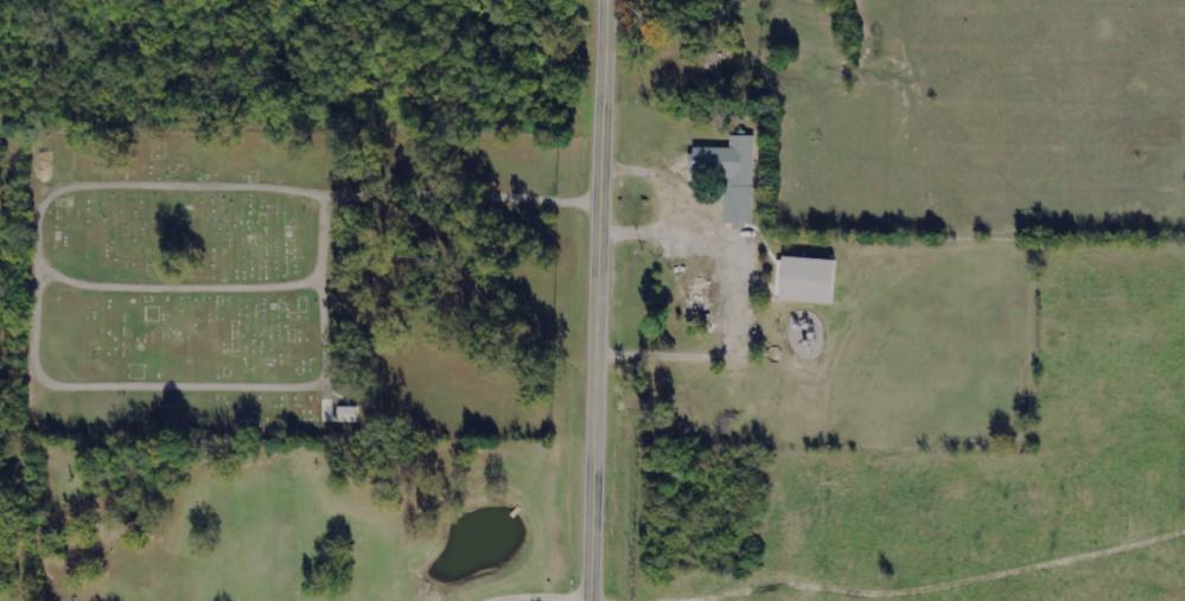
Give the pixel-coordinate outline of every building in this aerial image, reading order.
[(689,148),(727,148),(727,134),(751,135),(748,228),(721,226),(722,177),(689,175),(689,148)] [(829,306),(775,303),(776,258),(832,261),(829,306)] [(706,313),(683,313),(683,270),(706,270),(706,313)] [(341,421),(361,422),(361,406),(341,406),(341,421)]
